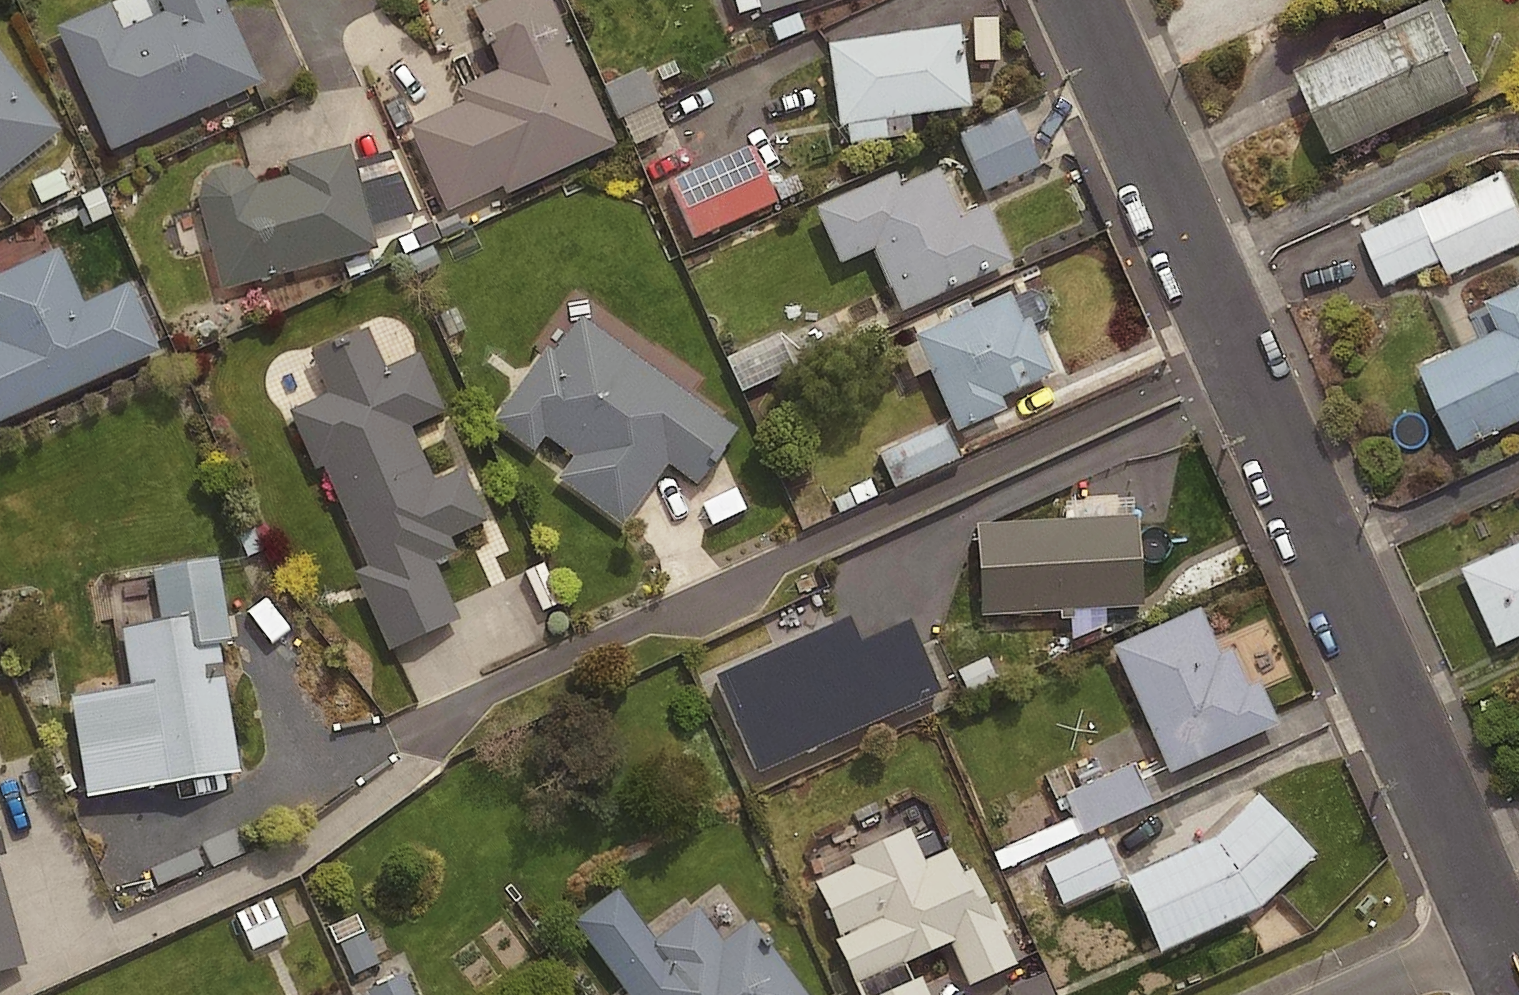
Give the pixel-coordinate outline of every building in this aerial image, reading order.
[(219,0),(156,0),(160,10),(117,29),(105,3),(52,27),(107,149),(256,82),(219,0)] [(547,0),(486,0),(469,8),(497,68),(455,87),(461,101),(405,126),(443,211),(498,186),(502,195),(613,144),(547,0)] [(758,12),(799,0),(754,0),(758,12)] [(1468,86),(1431,3),(1295,64),(1332,147),(1468,86)] [(955,25),(823,43),(835,125),(967,106),(955,25)] [(0,60),(0,172),(55,129),(0,60)] [(657,102),(648,66),(603,78),(612,113),(657,102)] [(1035,166),(1012,108),(957,131),(980,188),(1035,166)] [(693,234),(778,197),(754,141),(668,178),(693,234)] [(373,249),(345,144),(281,161),(285,176),(252,184),(240,171),(224,165),(207,169),(196,182),(192,199),(216,290),(373,249)] [(59,166),(27,182),(40,209),(72,194),(59,166)] [(1501,167),(1359,229),(1383,283),(1441,258),(1447,273),(1518,242),(1518,207),(1501,167)] [(890,173),(810,208),(835,262),(870,247),(898,310),(1007,261),(982,206),(955,218),(934,170),(896,186),(890,173)] [(0,271),(0,419),(153,350),(122,282),(78,303),(52,247),(0,271)] [(1484,298),(1498,327),(1421,363),(1459,444),(1518,416),(1518,282),(1484,298)] [(1019,323),(1005,292),(910,336),(953,430),(1002,408),(997,397),(1050,373),(1026,319),(1019,323)] [(694,485),(735,429),(576,313),(548,350),(543,346),(489,420),(529,449),(540,434),(571,457),(555,478),(619,525),(664,463),(694,485)] [(362,326),(303,353),(322,393),(283,410),(311,472),(320,468),(364,567),(352,572),(387,651),(455,620),(428,562),(450,552),(443,537),(480,521),(457,471),(429,483),(403,426),(438,410),(412,354),(381,368),(362,326)] [(959,453),(944,420),(884,448),(899,480),(959,453)] [(1134,516),(972,526),(977,616),(1139,607),(1134,516)] [(1461,564),(1496,644),(1518,634),(1518,538),(1461,564)] [(212,561),(145,572),(154,620),(113,627),(123,687),(64,697),(81,798),(235,772),(213,645),(225,643),(212,561)] [(1215,654),(1195,609),(1110,647),(1166,772),(1272,724),(1254,683),(1243,688),(1226,649),(1215,654)] [(284,613),(259,632),(283,665),(308,647),(284,613)] [(935,689),(902,616),(720,699),(753,772),(935,689)] [(951,670),(936,637),(918,646),(944,704),(963,695),(951,670)] [(951,670),(963,695),(997,679),(986,654),(951,670)] [(1063,790),(1079,830),(1172,792),(1156,752),(1063,790)] [(1310,857),(1254,798),(1211,839),(1123,878),(1157,952),(1257,907),(1310,857)] [(905,830),(846,856),(851,866),(813,883),(838,938),(832,941),(851,985),(947,943),(966,986),(1013,965),(969,865),(955,871),(947,852),(920,864),(905,830)] [(1115,879),(1098,838),(1043,861),(1059,901),(1115,879)] [(19,964),(0,896),(0,969),(19,964)] [(284,931),(268,896),(233,912),(249,947),(284,931)] [(747,920),(718,942),(693,909),(643,946),(653,960),(618,985),(625,994),(802,994),(747,920)] [(377,961),(352,912),(327,924),(351,973),(377,961)] [(403,972),(363,988),(365,994),(412,994),(403,972)]
